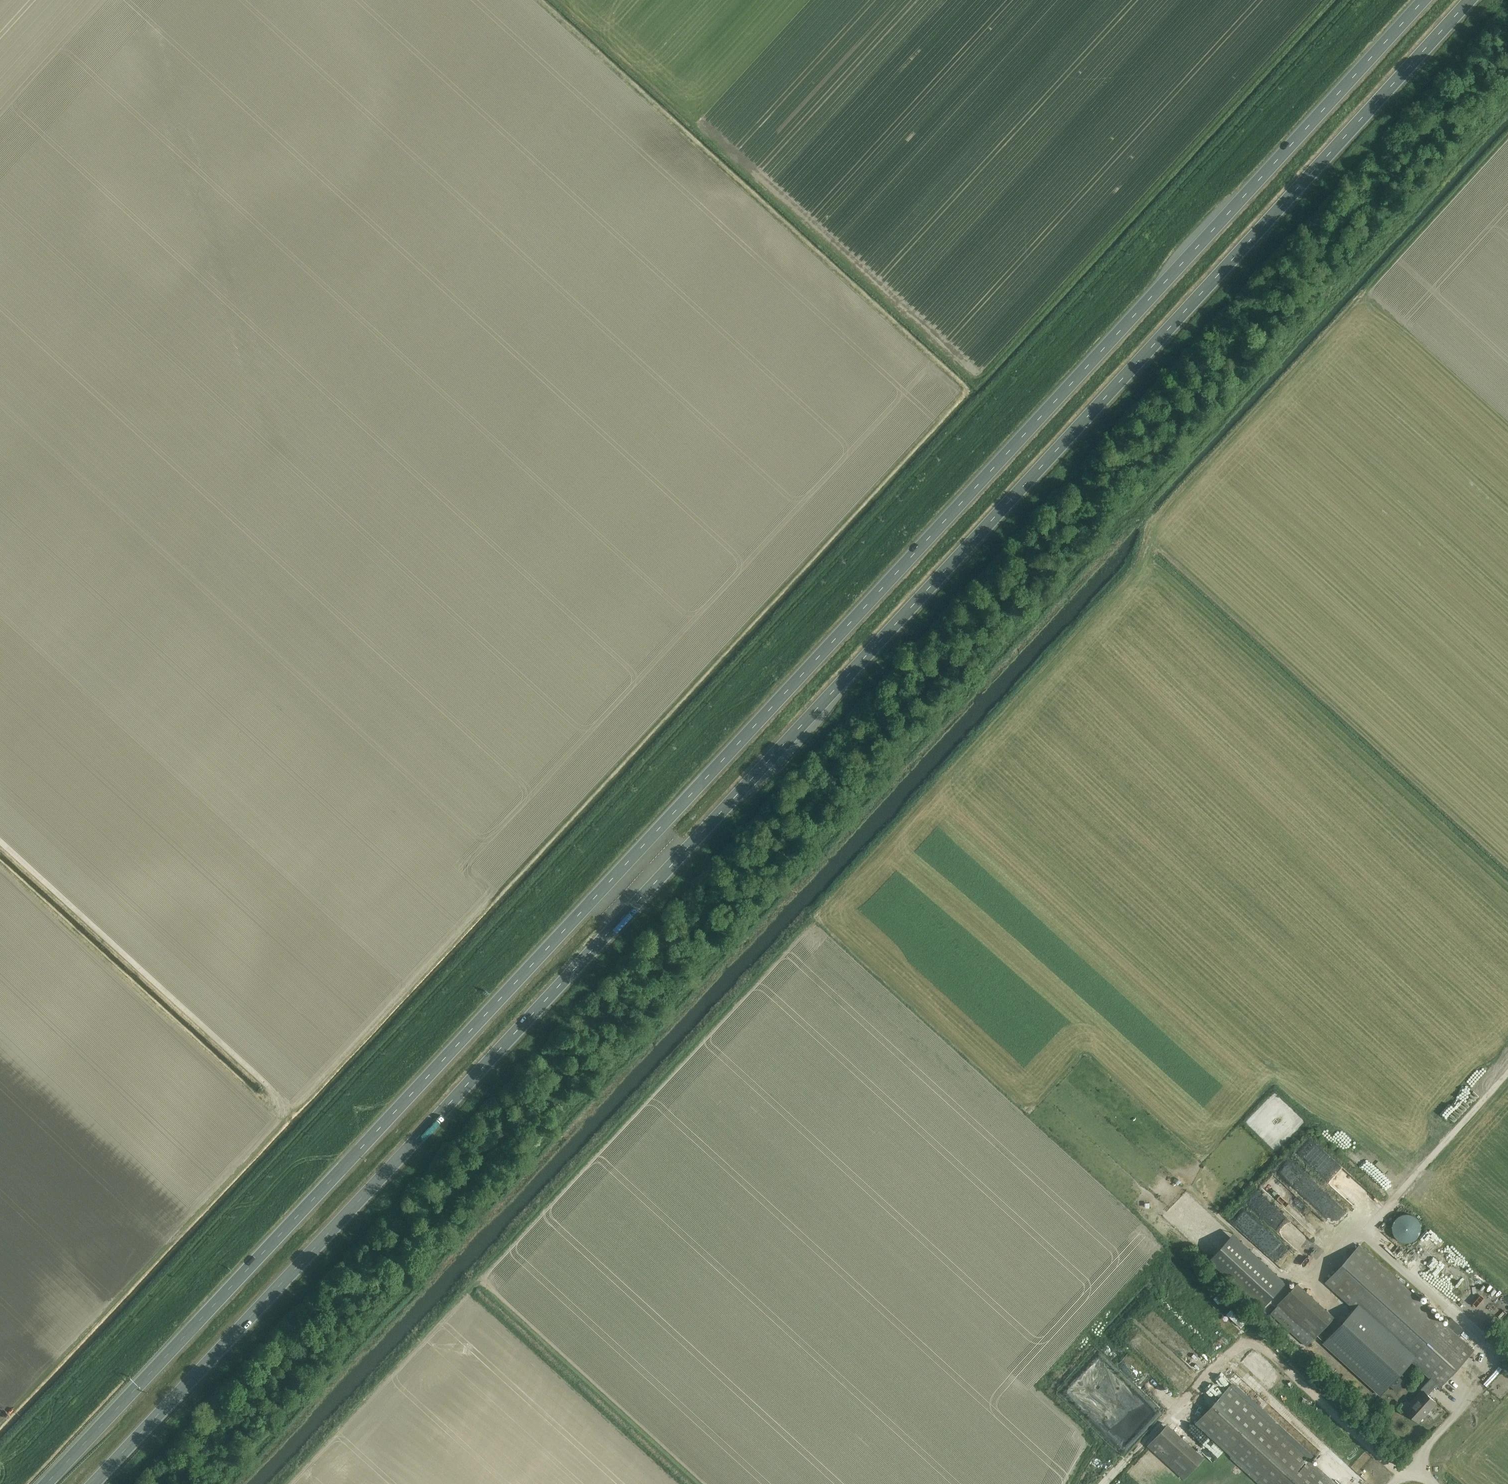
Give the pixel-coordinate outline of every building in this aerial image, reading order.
[(1289,1177),(1325,1218),(1333,1211),(1311,1186),(1315,1182),(1302,1166),(1289,1177)] [(1270,1178),(1263,1190),(1270,1194),(1277,1181),(1270,1178)] [(1282,1216),(1261,1192),(1251,1200),(1272,1225),(1282,1216)] [(1233,1221),(1251,1241),(1260,1233),(1242,1213),(1233,1221)] [(1392,1226),(1392,1228),(1392,1229),(1393,1231),(1393,1232),(1394,1233),(1394,1235),(1395,1236),(1396,1237),(1397,1238),(1398,1239),(1400,1240),(1401,1241),(1402,1241),(1404,1242),(1405,1242),(1407,1242),(1408,1242),(1410,1242),(1411,1241),(1412,1241),(1414,1240),(1415,1239),(1416,1238),(1417,1237),(1418,1236),(1419,1235),(1420,1233),(1420,1232),(1421,1231),(1421,1229),(1421,1228),(1421,1226),(1421,1225),(1420,1223),(1420,1222),(1419,1221),(1418,1219),(1417,1218),(1416,1217),(1415,1216),(1414,1215),(1412,1215),(1411,1214),(1410,1214),(1408,1213),(1407,1213),(1405,1213),(1404,1214),(1402,1214),(1401,1215),(1400,1215),(1398,1216),(1397,1217),(1396,1218),(1395,1219),(1394,1221),(1394,1222),(1393,1223),(1393,1225),(1392,1226)] [(1422,1232),(1415,1241),(1421,1247),(1429,1238),(1422,1232)] [(1433,1252),(1437,1243),(1429,1240),(1426,1250),(1433,1252)] [(1326,1283),(1354,1308),(1324,1342),(1381,1394),(1412,1361),(1431,1378),(1437,1384),(1440,1386),(1474,1349),(1360,1245),(1326,1283)] [(1287,1312),(1314,1337),(1334,1316),(1298,1284),(1279,1305),(1287,1312)] [(1279,1305),(1271,1313),(1308,1344),(1314,1337),(1287,1312),(1279,1305)] [(1458,1335),(1462,1329),(1464,1327),(1459,1323),(1453,1330),(1458,1335)] [(1161,1369),(1179,1386),(1186,1378),(1168,1362),(1161,1369)] [(1111,1381),(1116,1375),(1111,1371),(1106,1377),(1111,1381)] [(1428,1395),(1437,1384),(1431,1378),(1421,1389),(1423,1391),(1406,1410),(1419,1421),(1436,1402),(1428,1395)] [(1262,1483),(1336,1483),(1231,1386),(1197,1423),(1262,1483)] [(1302,1429),(1306,1422),(1301,1418),(1296,1426),(1302,1429)]
